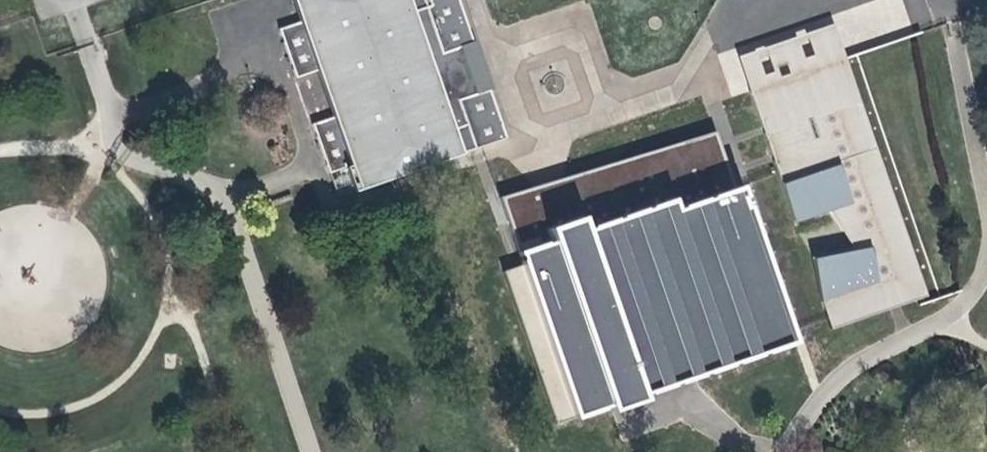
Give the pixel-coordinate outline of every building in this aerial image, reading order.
[(405,0),(296,0),(292,1),(300,25),(317,73),(333,120),(350,168),(359,192),(460,157),(452,134),(405,0)] [(467,128),(458,104),(477,97),(461,50),(442,56),(422,0),(405,0),(452,134),(467,128)] [(442,56),(461,50),(472,46),(456,0),(422,0),(442,56)] [(296,81),(317,73),(300,25),(279,32),(296,81)] [(738,61),(750,94),(844,60),(832,27),(738,61)] [(794,222),(830,212),(852,250),(813,259),(824,302),(831,329),(928,298),(844,60),(750,94),(794,222)] [(488,93),(477,97),(458,104),(467,128),(475,151),(505,141),(488,93)] [(329,176),(350,168),(333,120),(312,127),(329,176)] [(504,192),(512,226),(598,206),(593,186),(628,178),(629,181),(669,172),(670,174),(697,167),(695,163),(722,156),(719,141),(504,192)] [(578,217),(543,230),(548,242),(516,253),(574,419),(794,344),(739,189),(676,211),(670,200),(583,232),(578,217)]
